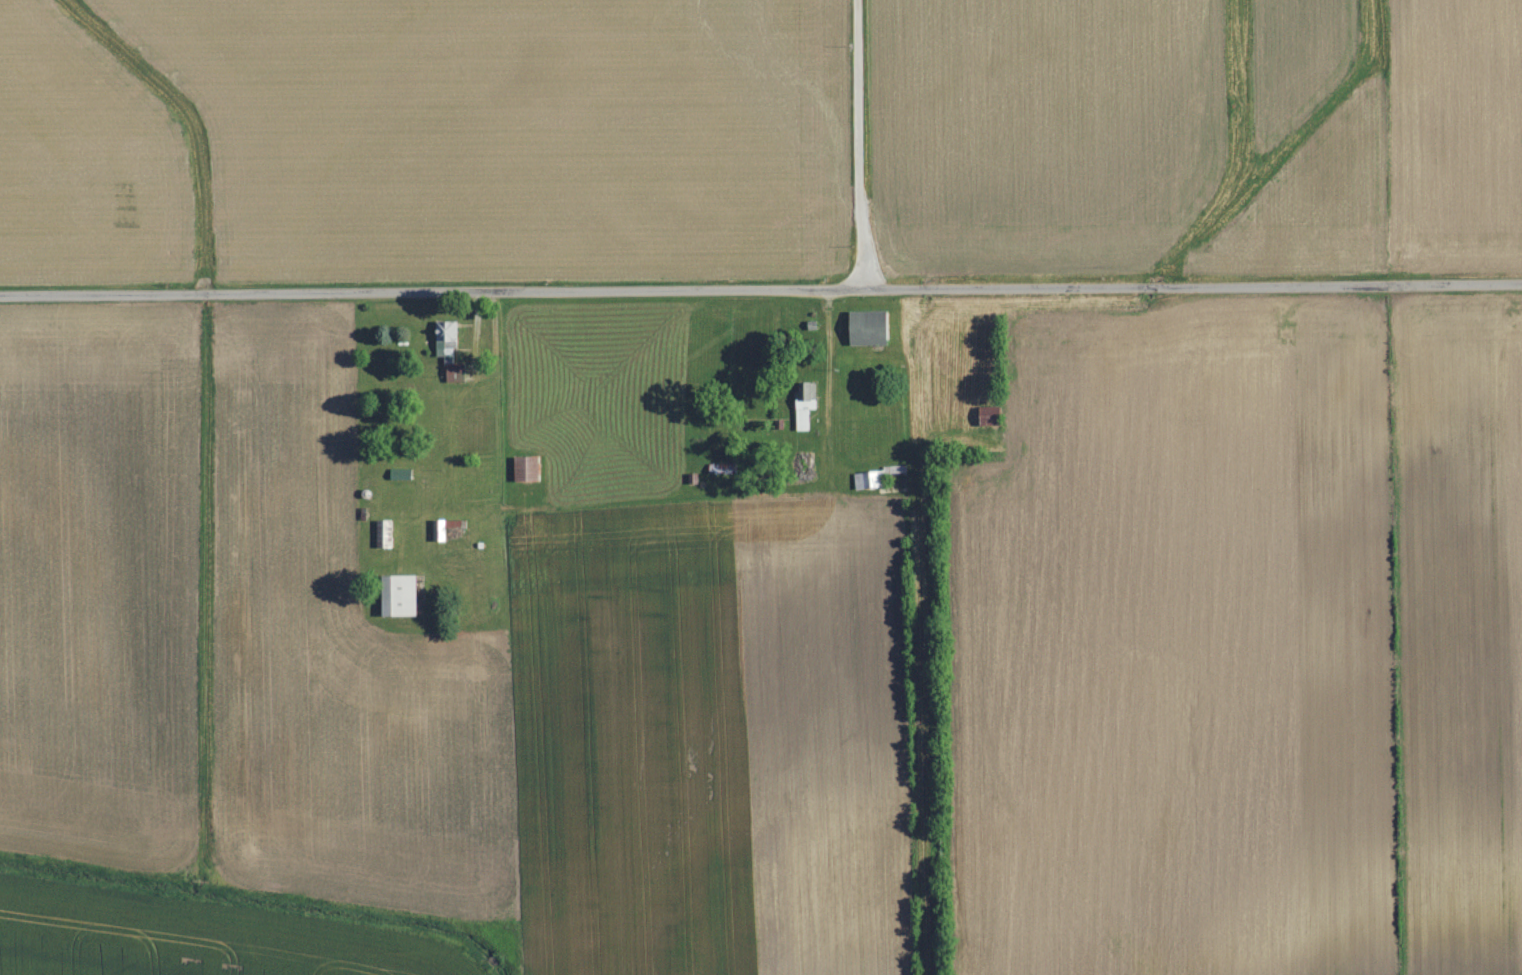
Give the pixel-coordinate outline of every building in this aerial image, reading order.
[(890,347),(890,312),(851,313),(852,347),(890,347)] [(798,432),(811,432),(810,411),(818,411),(817,385),(802,385),(802,401),(798,401),(798,432)] [(1000,426),(999,408),(981,409),(982,427),(1000,426)] [(540,459),(516,458),(515,482),(540,482),(540,459)] [(857,492),(883,489),(881,473),(855,476),(857,492)] [(450,543),(450,522),(435,522),(435,543),(450,543)] [(383,578),(385,619),(418,618),(417,577),(383,578)]
